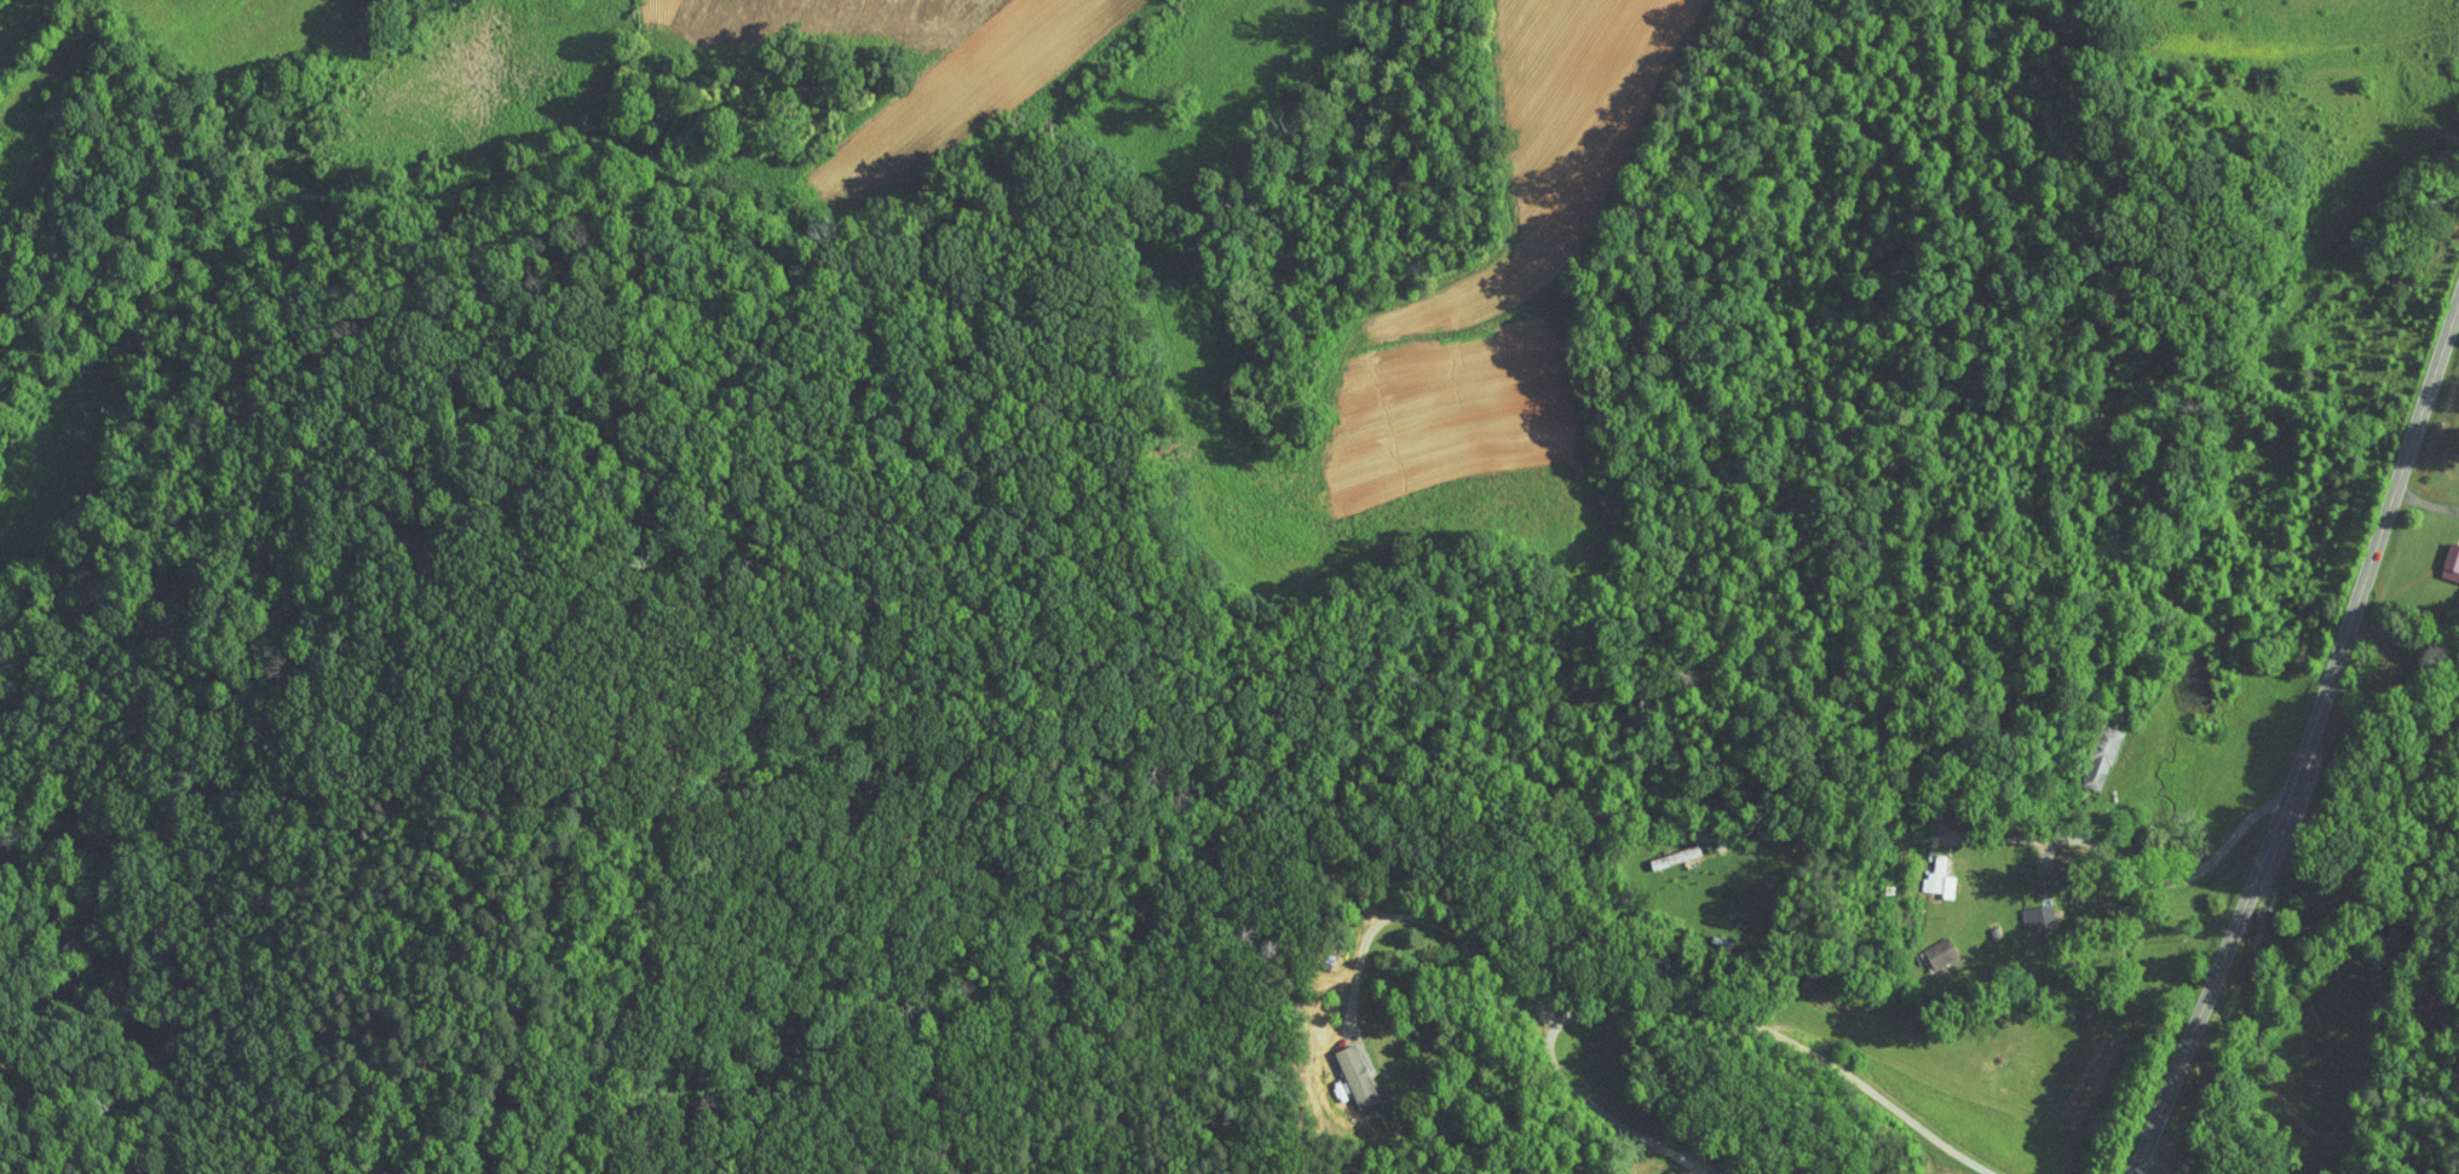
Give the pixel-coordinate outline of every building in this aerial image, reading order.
[(2424,560),(2444,565),(2449,538),(2430,534),(2424,560)] [(2109,724),(2090,717),(2066,777),(2084,784),(2109,724)] [(1939,891),(1940,869),(1931,868),(1932,848),(1918,848),(1917,865),(1909,865),(1908,884),(1925,885),(1925,890),(1939,891)] [(2005,902),(2010,928),(2038,921),(2032,896),(2005,902)] [(1906,940),(1915,962),(1940,951),(1931,930),(1906,940)] [(1362,1066),(1346,1031),(1315,1045),(1339,1100),(1360,1091),(1351,1071),(1362,1066)]
